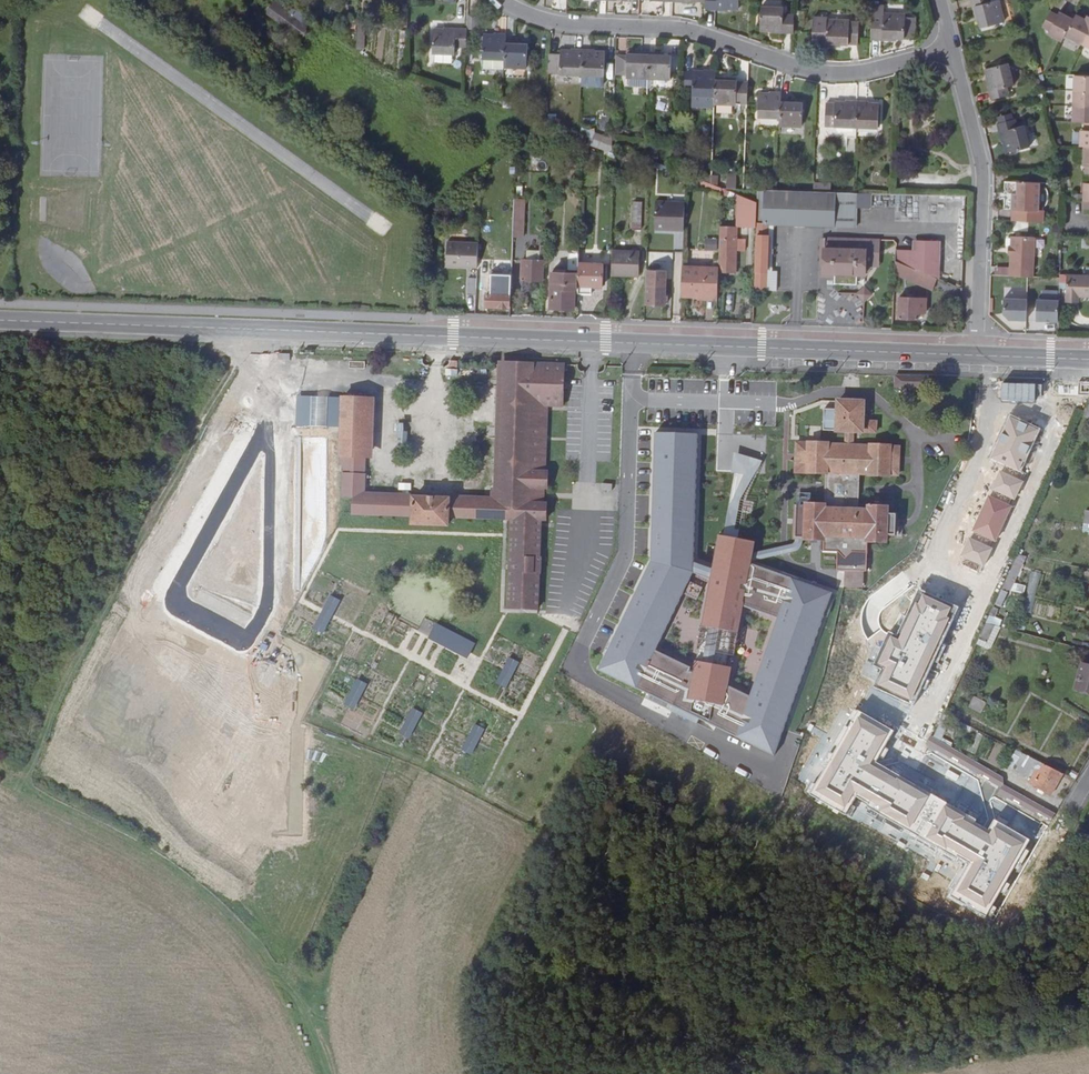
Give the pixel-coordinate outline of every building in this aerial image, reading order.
[(707,0),(706,9),(728,10),(729,7),(739,7),(740,0),(707,0)] [(993,0),(973,0),(977,18),(981,17),(983,27),(1004,21),(1000,0),(996,0),(993,1),(993,0)] [(295,42),(305,29),(267,1),(257,13),(295,42)] [(775,33),(797,34),(798,14),(787,14),(787,9),(765,8),(764,30),(775,30),(775,33)] [(1065,41),(1076,19),(1062,12),(1060,16),(1053,12),(1045,27),(1053,30),(1051,34),(1065,41)] [(1088,37),(1088,17),(1080,12),(1076,19),(1068,36),(1085,45),(1088,37)] [(887,17),(887,23),(876,22),(875,41),(897,42),(897,38),(908,39),(910,18),(887,17)] [(831,20),(817,19),(816,38),(823,38),(822,48),(830,48),(831,23),(831,20)] [(862,24),(831,23),(830,48),(842,49),(842,46),(861,46),(862,24)] [(458,51),(468,52),(469,32),(446,31),(446,35),(435,34),(434,57),(457,58),(458,51)] [(484,62),(506,63),(507,44),(507,38),(496,37),(496,41),(486,40),(484,62)] [(518,48),(518,44),(507,44),(506,63),(506,67),(528,68),(529,48),(518,48)] [(562,75),(583,76),(585,50),(573,50),(573,53),(562,53),(562,75)] [(596,51),(585,50),(583,76),(606,77),(607,54),(596,54),(596,51)] [(630,77),(652,78),(653,53),(641,53),(641,56),(630,55),(630,56),(630,75),(630,77)] [(664,54),(653,53),(652,78),(674,79),(675,57),(664,57),(664,54)] [(630,56),(618,56),(617,75),(630,75),(630,56)] [(1015,84),(1009,63),(989,68),(991,78),(987,79),(992,98),(1010,94),(1009,86),(1015,84)] [(694,109),(718,110),(718,104),(718,99),(719,78),(719,74),(708,73),(707,76),(696,75),(695,90),(694,109)] [(687,90),(695,90),(696,75),(688,75),(687,90)] [(1077,76),(1076,92),(1088,92),(1088,77),(1077,76)] [(730,82),(730,79),(719,78),(718,99),(718,104),(739,104),(740,103),(741,82),(730,82)] [(752,104),(753,83),(741,82),(740,103),(752,104)] [(762,117),(785,118),(785,101),(786,93),(775,92),(774,96),(763,95),(762,117)] [(1076,92),(1076,107),(1088,107),(1088,92),(1076,92)] [(796,105),(796,101),(785,101),(785,118),(784,126),(806,127),(807,105),(796,105)] [(838,106),(838,108),(829,107),(829,128),(860,130),(861,104),(850,104),(849,107),(838,106)] [(872,108),(872,105),(861,104),(860,130),(882,131),(883,109),(872,108)] [(1076,107),(1075,122),(1088,122),(1088,107),(1076,107)] [(1018,127),(1016,117),(997,122),(1002,144),(1006,143),(1009,153),(1030,148),(1024,125),(1018,127)] [(611,153),(615,138),(590,133),(587,148),(611,153)] [(696,177),(714,184),(714,176),(699,169),(696,177)] [(731,189),(741,189),(741,175),(731,174),(731,189)] [(1017,194),(1016,221),(1045,221),(1045,210),(1040,210),(1041,182),(1007,182),(1007,188),(1009,191),(1011,193),(1017,194)] [(831,192),(832,184),(823,184),(822,192),(831,192)] [(759,203),(724,188),(722,224),(739,225),(758,226),(758,224),(759,203)] [(781,190),(762,190),(761,225),(772,224),(777,225),(858,228),(860,193),(856,193),(831,192),(822,192),(816,192),(781,190)] [(872,195),(872,206),(895,206),(895,221),(924,221),(924,209),(927,209),(927,195),(872,195)] [(526,228),(527,200),(516,199),(515,227),(526,228)] [(643,229),(644,201),(636,200),(635,229),(643,229)] [(657,229),(686,230),(687,202),(659,201),(657,229)] [(935,209),(935,221),(946,222),(947,210),(935,209)] [(721,269),(737,270),(739,225),(722,224),(721,267),(721,269)] [(758,224),(758,226),(755,291),(768,291),(772,224),(761,225),(758,224)] [(775,271),(777,225),(772,224),(768,291),(779,292),(780,271),(775,271)] [(525,236),(526,228),(515,227),(515,236),(525,236)] [(881,259),(882,239),(826,237),(825,273),(866,275),(867,259),(881,259)] [(1013,276),(1036,276),(1037,237),(1014,237),(1013,247),(1013,254),(1013,276)] [(717,249),(716,238),(705,238),(706,250),(717,249)] [(449,264),(479,265),(480,241),(450,240),(449,264)] [(939,241),(917,240),(915,268),(927,274),(938,279),(939,241)] [(530,249),(530,258),(542,259),(543,250),(530,249)] [(580,249),(571,249),(570,269),(579,269),(580,249)] [(640,275),(641,251),(615,249),(613,273),(640,275)] [(916,250),(898,249),(898,260),(915,268),(916,250)] [(542,259),(530,258),(525,258),(524,279),(544,280),(545,259),(542,259)] [(915,268),(898,260),(897,274),(923,285),(927,274),(915,268)] [(605,284),(605,262),(581,261),(581,273),(580,284),(605,284)] [(719,297),(721,269),(721,267),(684,266),(683,295),(719,297)] [(667,285),(668,269),(648,268),(647,284),(650,284),(667,285)] [(576,308),(577,287),(580,287),(580,284),(581,273),(554,272),(552,307),(576,308)] [(933,290),(938,279),(927,274),(923,285),(933,290)] [(1068,275),(1067,301),(1080,302),(1080,295),(1088,295),(1088,275),(1068,275)] [(478,293),(478,288),(479,276),(471,277),(470,293),(478,293)] [(489,291),(488,304),(512,306),(513,293),(502,292),(503,278),(494,277),(493,292),(489,291)] [(667,305),(667,285),(650,284),(649,303),(667,305)] [(475,312),(475,295),(468,295),(467,312),(475,312)] [(930,299),(900,297),(899,317),(919,319),(919,308),(929,308),(930,299)] [(1029,298),(1005,298),(1005,313),(1010,319),(1028,319),(1029,298)] [(1060,299),(1038,299),(1037,319),(1059,320),(1060,299)] [(562,409),(563,367),(504,365),(499,502),(358,497),(359,458),(365,458),(366,400),(333,399),(332,462),(335,462),(334,497),(344,496),(345,513),(403,515),(403,523),(453,524),(453,517),(514,519),(513,532),(508,609),(536,611),(537,575),(538,575),(539,560),(538,560),(540,522),(545,522),(546,506),(538,505),(539,491),(544,491),(547,491),(548,474),(546,474),(549,408),(562,409)] [(919,388),(920,377),(895,376),(895,387),(919,388)] [(928,377),(920,377),(919,388),(927,388),(928,377)] [(863,420),(864,402),(839,400),(837,409),(823,408),(822,430),(825,430),(825,436),(835,437),(836,431),(846,431),(846,446),(827,446),(827,443),(795,442),(794,474),(825,475),(823,507),(805,505),(804,508),(793,507),(792,543),(795,543),(803,543),(803,546),(821,547),(820,557),(827,557),(842,553),(867,561),(868,549),(885,550),(886,542),(898,543),(898,534),(894,534),(895,516),(885,516),(886,508),(865,507),(865,511),(856,510),(859,474),(868,475),(868,477),(888,478),(888,476),(896,476),(898,449),(889,449),(889,446),(869,445),(869,448),(852,447),(853,430),(874,432),(875,421),(863,420)] [(962,567),(978,575),(981,567),(984,569),(992,551),(989,550),(993,542),(996,544),(1012,510),(1009,508),(1012,501),(1015,502),(1023,485),(1020,483),(1024,476),(1020,474),(1039,433),(1011,420),(992,461),(1008,468),(1004,476),(1001,474),(993,492),(996,493),(993,501),(990,499),(974,533),(977,535),(973,542),(970,541),(960,562),(963,564),(962,567)] [(397,444),(405,444),(406,425),(397,424),(397,444)] [(694,564),(699,436),(656,435),(651,563),(599,672),(775,758),(832,595),(751,566),(751,564),(794,554),(797,553),(799,551),(801,549),(803,546),(803,543),(795,543),(794,545),(792,546),(753,555),(755,544),(720,538),(713,570),(694,564)] [(731,448),(748,449),(749,441),(732,441),(731,448)] [(842,553),(827,557),(820,557),(820,559),(835,560),(835,577),(866,579),(867,561),(842,553)] [(1011,591),(1024,593),(1026,585),(1013,582),(1011,591)] [(1031,584),(1027,595),(1034,598),(1038,586),(1031,584)] [(340,598),(330,592),(323,604),(333,609),(340,598)] [(879,691),(914,708),(954,621),(950,619),(956,608),(923,593),(918,604),(914,602),(898,637),(889,634),(878,658),(883,660),(879,670),(882,671),(879,679),(884,681),(879,691)] [(333,609),(323,604),(322,607),(319,611),(330,617),(332,613),(333,609)] [(330,617),(319,611),(313,623),(323,629),(330,617)] [(293,636),(306,640),(312,623),(299,618),(293,636)] [(434,623),(428,635),(469,654),(475,642),(434,623)] [(980,639),(988,643),(995,626),(987,624),(980,639)] [(518,660),(509,655),(497,679),(506,683),(518,660)] [(1082,664),(1075,687),(1088,692),(1088,666),(1082,664)] [(366,682),(358,677),(345,701),(354,705),(366,682)] [(973,696),(968,707),(982,713),(987,702),(973,696)] [(422,708),(413,703),(400,727),(409,731),(422,708)] [(894,733),(859,712),(810,797),(846,817),(856,799),(869,806),(867,809),(956,860),(957,859),(970,866),(951,899),(986,919),(1030,842),(995,822),(989,832),(975,824),(976,822),(876,764),(894,733)] [(484,726),(475,722),(462,745),(471,750),(484,726)] [(1044,764),(1019,751),(1009,770),(1034,782),(1044,764)] [(1066,775),(1044,764),(1034,782),(1033,785),(1036,786),(1035,788),(1042,791),(1047,793),(1054,797),(1066,775)]
